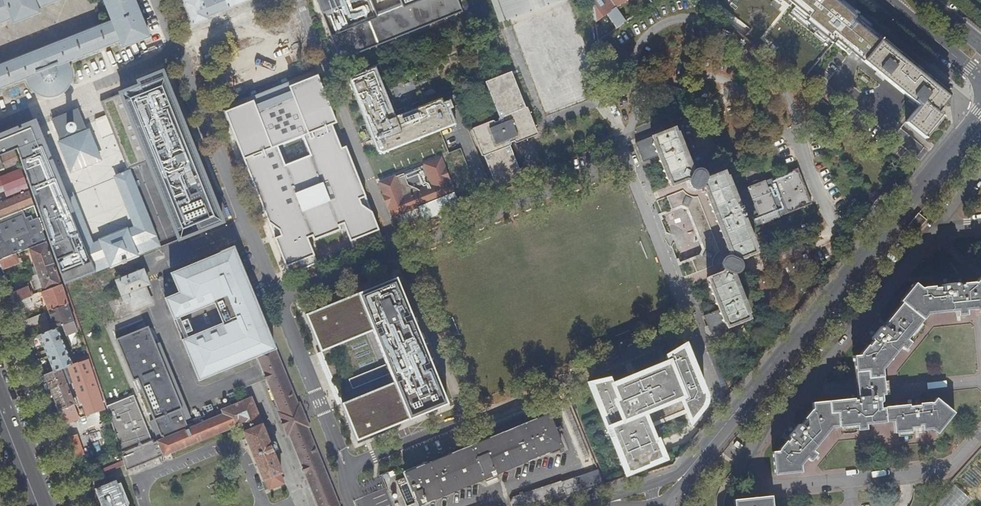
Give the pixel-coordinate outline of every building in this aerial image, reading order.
[(26,77),(27,81),(29,85),(31,89),(35,92),(39,95),(44,97),(50,97),(56,96),(59,94),(63,91),(67,88),(69,83),(70,79),(70,74),(70,69),(68,65),(66,61),(120,40),(123,46),(147,37),(133,0),(101,0),(110,21),(0,65),(0,87),(26,77)] [(13,19),(13,20),(38,11),(36,9),(59,0),(0,0),(0,24),(13,19)] [(208,21),(207,18),(251,0),(186,0),(186,1),(183,2),(193,27),(208,21)] [(339,58),(463,10),(458,0),(316,0),(339,58)] [(506,17),(509,16),(552,0),(500,0),(506,17)] [(598,42),(657,0),(591,0),(591,4),(598,42)] [(798,9),(787,24),(790,27),(792,24),(801,30),(825,0),(786,0),(798,9)] [(851,22),(834,44),(849,56),(867,35),(851,22)] [(950,96),(880,40),(864,60),(919,106),(908,121),(926,135),(943,113),(941,112),(943,109),(941,107),(950,96)] [(407,112),(394,117),(382,86),(376,69),(349,79),(355,97),(376,151),(381,153),(435,131),(453,124),(448,113),(460,109),(458,104),(450,107),(448,102),(441,104),(440,100),(414,109),(413,105),(425,101),(416,80),(388,90),(396,111),(405,107),(407,112)] [(161,72),(136,81),(138,86),(99,101),(126,170),(146,162),(176,240),(221,223),(189,144),(193,142),(187,126),(183,128),(161,72)] [(383,237),(318,74),(224,111),(289,277),(383,237)] [(498,193),(523,183),(509,147),(510,147),(509,145),(514,143),(515,144),(529,139),(536,136),(526,110),(524,111),(510,75),(503,77),(485,84),(499,120),(498,122),(493,124),(492,122),(473,129),(472,132),(481,156),(484,157),(498,193)] [(671,187),(686,181),(691,173),(673,130),(635,145),(643,163),(658,157),(671,187)] [(89,131),(60,143),(72,172),(101,160),(89,131)] [(35,143),(17,150),(33,195),(40,193),(43,194),(55,189),(35,143)] [(19,163),(14,151),(2,156),(0,157),(0,171),(19,163)] [(471,186),(460,159),(452,162),(462,190),(471,186)] [(393,217),(454,193),(441,160),(425,166),(433,185),(402,197),(394,179),(380,185),(393,217)] [(691,173),(686,181),(688,182),(689,185),(691,187),(693,189),(696,189),(698,189),(700,188),(704,189),(730,254),(729,258),(727,259),(725,260),(723,261),(722,264),(722,267),(723,270),(721,273),(707,279),(720,311),(704,317),(711,334),(748,319),(731,276),(732,274),(734,273),(736,273),(738,271),(739,269),(739,267),(739,264),(737,262),(738,260),(755,253),(747,233),(757,229),(756,227),(804,207),(811,204),(797,169),(788,172),(742,191),(741,189),(731,193),(723,172),(706,179),(705,178),(703,175),(701,173),(699,172),(696,172),(694,174),(691,173)] [(408,183),(419,179),(416,170),(404,175),(408,183)] [(21,171),(1,178),(5,187),(9,200),(29,192),(21,171)] [(59,202),(62,210),(85,265),(107,256),(111,267),(122,262),(123,265),(127,263),(126,260),(137,256),(136,255),(159,245),(129,172),(116,178),(137,228),(128,232),(127,230),(102,241),(102,242),(93,246),(72,195),(59,201),(59,202)] [(97,180),(87,185),(90,191),(100,187),(97,180)] [(0,204),(0,220),(34,207),(29,192),(9,200),(0,204)] [(0,220),(0,261),(15,256),(30,250),(47,243),(34,207),(0,220)] [(928,219),(919,212),(907,228),(915,235),(928,219)] [(30,250),(37,271),(55,265),(47,243),(30,250)] [(259,357),(273,351),(272,349),(273,348),(262,320),(263,319),(259,308),(257,308),(234,250),(232,250),(230,247),(219,252),(221,255),(174,275),(181,292),(165,298),(199,381),(259,357)] [(0,261),(0,266),(2,270),(18,264),(15,256),(0,261)] [(55,265),(37,271),(42,287),(38,290),(40,294),(43,293),(62,285),(55,265)] [(130,300),(134,309),(145,305),(151,302),(144,286),(149,284),(143,271),(118,282),(126,302),(130,300)] [(778,451),(772,452),(774,474),(797,472),(796,463),(803,455),(802,454),(808,447),(812,450),(825,435),(822,433),(829,424),(838,423),(838,427),(855,425),(855,420),(865,419),(865,424),(885,423),(884,419),(893,419),(893,422),(894,433),(912,431),(912,428),(919,428),(918,425),(921,425),(922,426),(931,425),(939,432),(954,413),(935,398),(931,403),(919,404),(919,405),(914,405),(913,398),(903,399),(904,405),(879,407),(878,402),(883,401),(882,395),(884,394),(883,377),(879,377),(878,368),(885,360),(888,363),(901,346),(897,343),(903,336),(907,339),(922,320),(919,318),(925,311),(935,310),(935,313),(956,311),(955,307),(965,306),(965,307),(976,306),(980,310),(980,280),(979,278),(975,282),(962,283),(962,286),(958,286),(957,278),(955,277),(952,277),(932,279),(933,286),(920,288),(916,284),(885,322),(886,323),(884,326),(879,322),(876,322),(875,323),(861,340),(866,344),(858,355),(853,356),(855,378),(856,393),(847,394),(848,398),(812,402),(812,407),(804,417),(806,418),(801,425),(798,423),(796,425),(791,421),(785,430),(784,432),(785,434),(790,438),(787,442),(785,441),(778,451)] [(445,405),(393,280),(303,317),(335,394),(334,395),(333,396),(333,398),(334,399),(335,400),(337,400),(355,442),(445,405)] [(43,293),(50,312),(69,305),(62,285),(43,293)] [(11,294),(15,304),(30,298),(37,295),(34,288),(30,287),(11,294)] [(30,298),(15,304),(18,312),(33,305),(30,298)] [(75,321),(69,305),(50,312),(22,323),(25,329),(48,321),(48,319),(53,317),(55,323),(56,328),(58,328),(62,326),(75,321)] [(980,311),(980,310),(976,306),(965,307),(965,306),(955,307),(956,311),(956,315),(965,314),(965,310),(974,309),(980,313),(980,311)] [(927,314),(935,313),(935,310),(925,311),(919,318),(922,320),(927,314)] [(78,331),(75,321),(62,326),(66,335),(78,331)] [(56,328),(39,335),(54,373),(62,370),(64,370),(68,368),(73,366),(58,328),(56,328)] [(910,342),(907,339),(903,336),(897,343),(901,346),(904,349),(910,342)] [(622,474),(662,458),(655,441),(653,442),(647,426),(684,412),(689,424),(691,423),(690,420),(691,419),(692,420),(693,418),(692,417),(699,409),(700,410),(701,408),(701,407),(701,406),(703,408),(704,407),(701,404),(702,399),(702,395),(705,394),(704,392),(700,394),(699,392),(701,391),(699,388),(697,388),(693,378),(695,377),(694,374),(692,374),(688,365),(690,364),(689,362),(688,362),(683,351),(685,351),(684,348),(682,349),(682,348),(685,346),(684,344),(664,357),(664,358),(667,358),(668,360),(666,361),(666,362),(655,367),(654,365),(651,366),(652,368),(643,372),(641,369),(639,370),(640,373),(627,378),(626,376),(624,376),(624,379),(614,384),(613,383),(611,383),(610,380),(611,379),(611,378),(587,383),(588,384),(590,384),(592,387),(593,387),(597,397),(596,398),(597,400),(602,410),(600,411),(601,413),(603,413),(608,425),(606,425),(607,428),(608,428),(613,439),(612,440),(613,442),(614,442),(618,452),(617,452),(618,455),(619,455),(624,466),(622,467),(623,470),(625,469),(625,471),(621,473),(622,474)] [(101,366),(98,366),(100,374),(104,373),(97,345),(91,347),(95,362),(100,361),(101,366)] [(274,350),(273,351),(259,357),(281,411),(278,413),(288,435),(290,434),(319,505),(338,505),(274,350)] [(75,359),(77,365),(89,361),(92,360),(90,354),(75,359)] [(882,369),(888,363),(885,360),(878,368),(879,377),(883,377),(882,369)] [(68,368),(81,404),(101,396),(89,361),(77,365),(73,366),(68,368)] [(79,419),(79,418),(74,406),(75,406),(62,370),(54,373),(44,376),(64,425),(79,419)] [(107,405),(119,443),(126,467),(127,471),(238,425),(242,426),(263,479),(282,472),(253,399),(223,411),(225,415),(154,444),(134,394),(107,405)] [(74,406),(79,418),(106,409),(101,396),(81,404),(75,406),(74,406)] [(406,474),(419,505),(485,479),(486,482),(498,477),(497,474),(561,448),(548,416),(406,474)] [(866,428),(865,424),(865,419),(855,420),(855,425),(856,430),(866,428)] [(830,428),(838,427),(838,423),(829,424),(822,433),(825,435),(830,428)] [(937,434),(939,432),(931,425),(922,426),(922,430),(930,429),(937,434)] [(68,438),(76,460),(85,456),(87,455),(79,434),(68,438)] [(742,444),(736,440),(733,444),(739,449),(742,444)] [(816,453),(812,450),(808,447),(802,454),(803,455),(796,463),(797,472),(801,472),(800,465),(806,458),(810,461),(816,453)] [(395,469),(384,473),(390,489),(399,486),(397,479),(405,476),(404,472),(397,475),(395,469)] [(603,483),(599,472),(573,481),(573,480),(512,501),(511,505),(544,505),(578,494),(578,493),(604,485),(603,483)] [(118,483),(97,490),(103,505),(127,505),(118,483)] [(771,495),(735,498),(736,505),(772,505),(771,495)]
